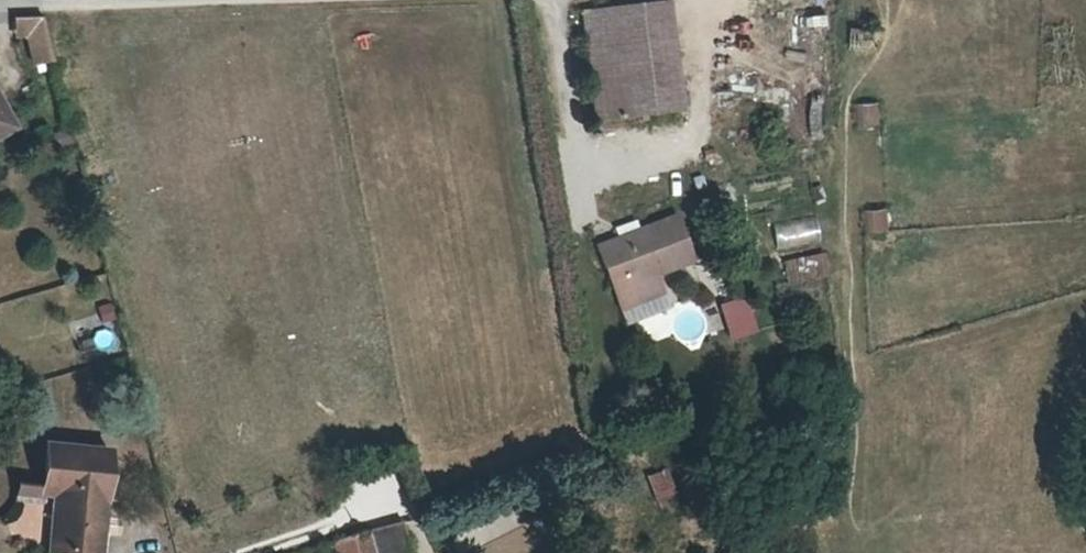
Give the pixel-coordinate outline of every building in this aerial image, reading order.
[(669,0),(583,0),(594,100),(679,90),(669,0)] [(44,16),(16,19),(18,37),(27,36),(32,39),(38,69),(56,63),(44,16)] [(879,99),(859,98),(859,119),(879,119),(879,99)] [(0,105),(0,133),(12,126),(0,105)] [(867,201),(867,223),(885,222),(884,200),(867,201)] [(681,218),(604,248),(626,309),(667,294),(661,277),(698,264),(681,218)] [(818,218),(774,221),(776,247),(820,244),(818,218)] [(824,272),(821,250),(786,255),(788,277),(824,272)] [(47,495),(56,497),(53,551),(80,552),(93,552),(96,531),(103,531),(105,502),(109,502),(112,453),(51,448),(47,488),(47,495)] [(656,504),(679,494),(668,467),(645,477),(656,504)] [(47,495),(47,488),(25,486),(24,499),(46,501),(47,495)] [(377,552),(412,552),(405,521),(371,531),(377,552)] [(335,540),(337,548),(338,552),(377,552),(371,531),(370,529),(335,540)] [(103,531),(96,531),(93,552),(101,552),(103,531)] [(337,548),(335,540),(318,545),(321,552),(337,548)]
